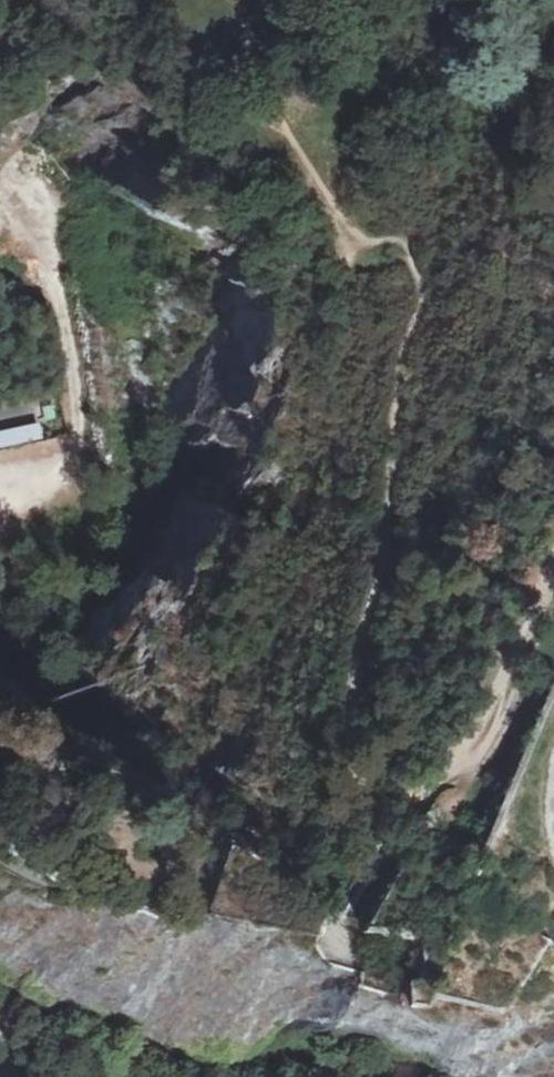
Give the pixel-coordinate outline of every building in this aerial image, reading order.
[(215,300),(160,409),(229,444),(259,386),(256,385),(282,334),(215,300)] [(440,815),(438,809),(431,813),(437,823),(445,819),(440,815)]
